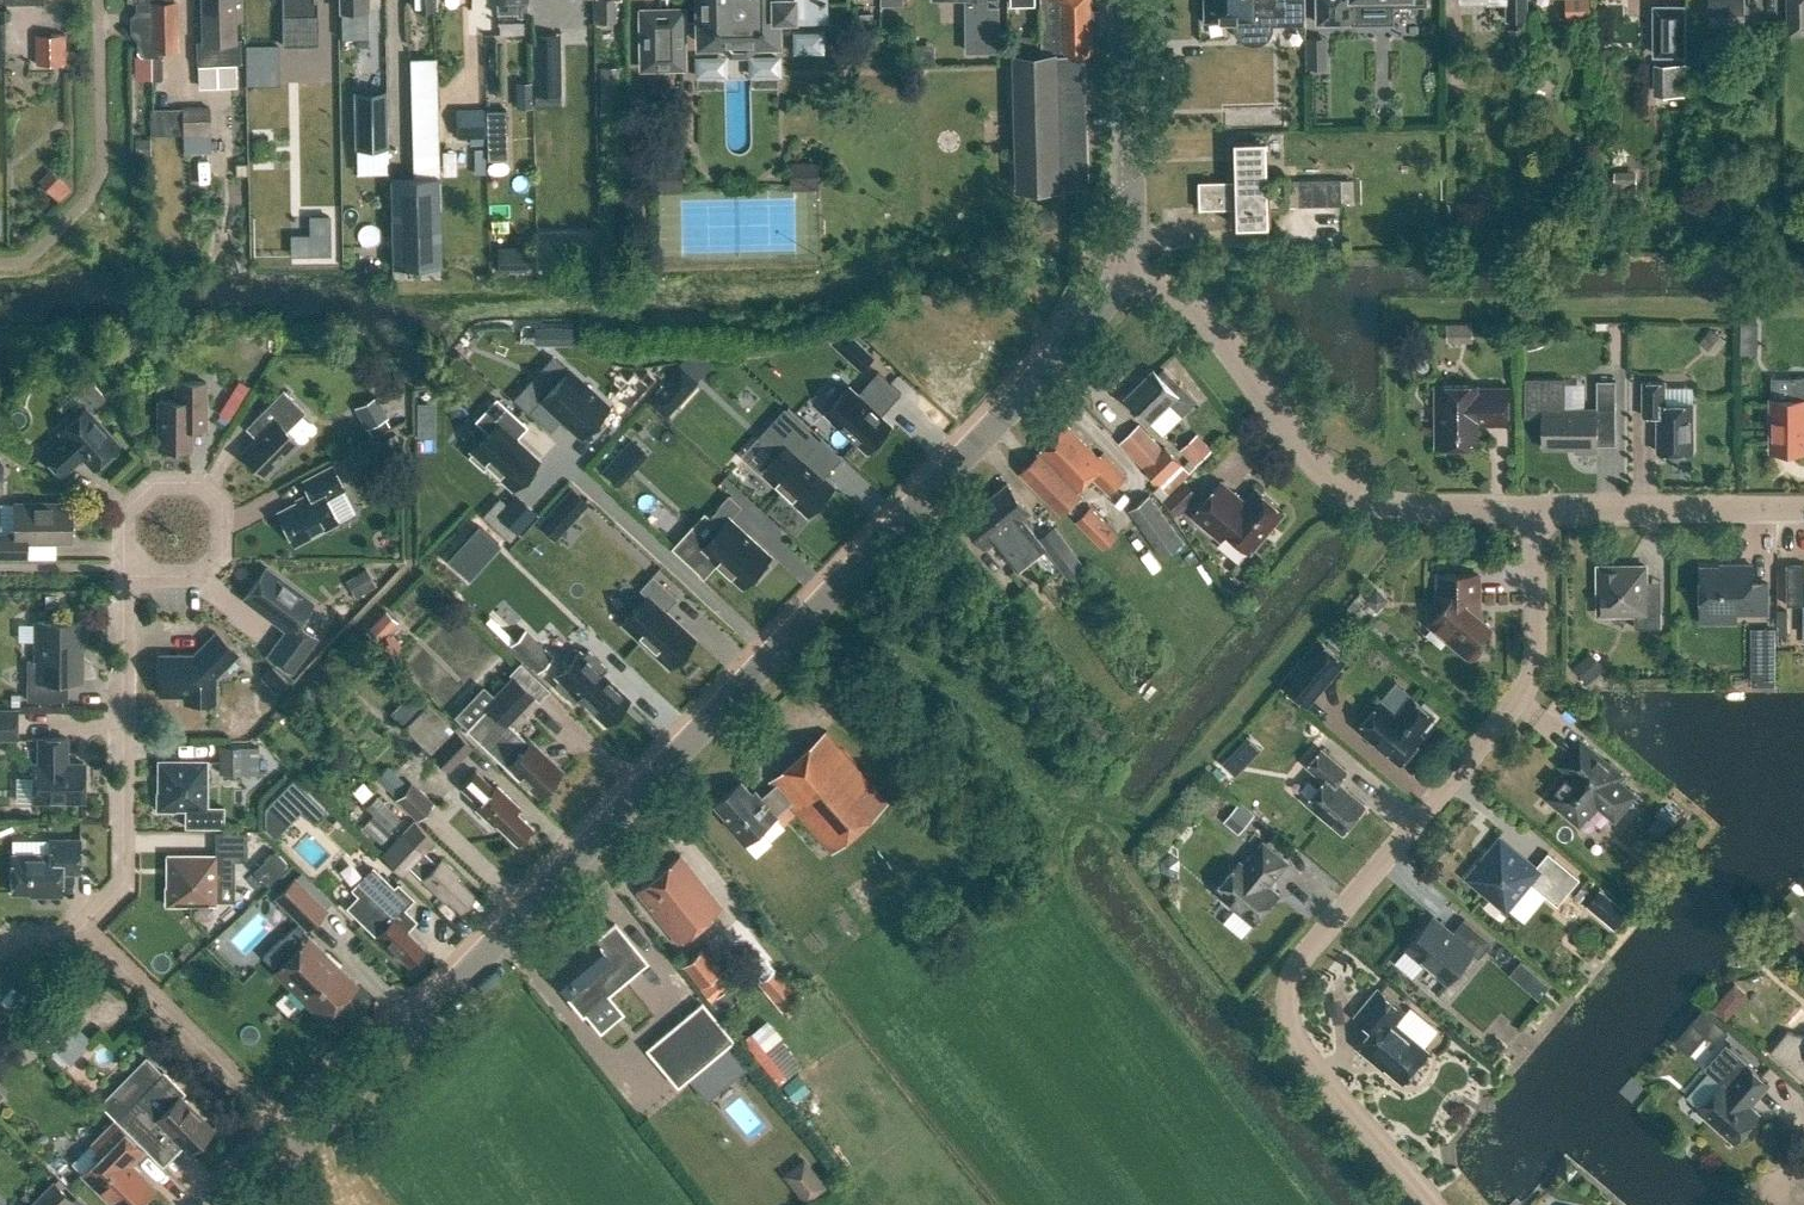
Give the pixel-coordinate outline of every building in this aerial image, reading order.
[(134,17),(134,33),(137,36),(138,53),(142,57),(152,56),(153,80),(162,80),(164,77),(163,56),(163,49),(178,48),(176,9),(176,1),(174,1),(174,0),(140,0),(140,2),(136,2),(137,14),(134,17)] [(195,42),(196,64),(240,63),(240,41),(233,41),(232,22),(241,22),(241,0),(204,0),(205,42),(195,42)] [(283,47),(319,47),(319,2),(303,2),(303,0),(283,0),(283,47)] [(345,11),(369,11),(368,0),(344,0),(345,11)] [(414,10),(434,9),(433,0),(414,0),(414,10)] [(495,2),(519,2),(520,17),(528,17),(528,0),(494,0),(495,2)] [(597,21),(616,21),(615,0),(596,0),(597,21)] [(697,17),(693,21),(693,22),(682,22),(682,21),(638,22),(639,64),(683,63),(682,32),(694,32),(694,33),(697,37),(697,43),(709,43),(712,47),(724,46),(728,42),(743,42),(747,46),(759,46),(763,42),(774,42),(774,35),(777,31),(777,20),(773,16),(773,14),(789,14),(789,21),(825,20),(824,0),(697,0),(697,17)] [(931,0),(964,0),(965,54),(997,53),(997,10),(986,10),(985,0),(931,0)] [(1090,0),(1042,0),(1043,54),(1016,55),(1019,189),(1044,188),(1087,187),(1084,54),(1092,53),(1091,32),(1100,32),(1099,10),(1091,11),(1090,0)] [(1236,26),(1236,28),(1237,30),(1237,31),(1238,33),(1239,35),(1240,37),(1241,38),(1243,40),(1244,41),(1248,43),(1250,44),(1252,44),(1256,45),(1258,45),(1259,44),(1261,44),(1263,43),(1265,43),(1267,42),(1269,40),(1270,39),(1271,38),(1273,36),(1274,34),(1275,33),(1275,31),(1276,29),(1276,27),(1276,25),(1306,24),(1305,0),(1206,0),(1206,20),(1235,19),(1236,26)] [(1316,23),(1350,23),(1349,3),(1427,2),(1427,0),(1316,0),(1316,23)] [(1489,4),(1506,4),(1506,21),(1526,21),(1526,0),(1489,0),(1489,4)] [(1567,21),(1590,20),(1589,0),(1566,0),(1567,21)] [(1710,13),(1745,12),(1744,0),(1710,0),(1710,13)] [(1803,37),(1803,0),(1787,0),(1788,38),(1803,37)] [(1686,3),(1653,3),(1653,55),(1687,55),(1686,3)] [(874,14),(860,14),(861,27),(874,27),(874,14)] [(1508,29),(1508,53),(1524,53),(1524,29),(1508,29)] [(790,31),(790,50),(821,50),(821,31),(790,31)] [(66,34),(36,34),(36,64),(66,63),(66,34)] [(1314,35),(1314,66),(1328,66),(1328,35),(1314,35)] [(246,45),(247,75),(268,75),(268,45),(246,45)] [(692,76),(722,76),(722,47),(702,47),(702,54),(692,54),(692,76)] [(777,75),(776,52),(723,54),(724,66),(738,65),(739,77),(777,75)] [(534,58),(534,83),(561,82),(560,57),(534,58)] [(396,265),(441,264),(436,58),(409,59),(412,179),(393,179),(396,265)] [(1654,64),(1654,96),(1687,95),(1687,64),(1654,64)] [(600,67),(600,110),(627,109),(626,66),(600,67)] [(386,90),(355,91),(356,149),(387,148),(386,90)] [(207,107),(181,108),(182,136),(208,136),(207,107)] [(484,108),(455,109),(456,137),(485,136),(484,108)] [(507,158),(505,110),(487,110),(488,159),(507,158)] [(136,139),(137,154),(151,154),(150,139),(136,139)] [(1285,180),(1271,180),(1271,143),(1237,143),(1237,181),(1199,181),(1199,209),(1238,209),(1238,226),(1258,225),(1274,225),(1273,208),(1286,208),(1286,206),(1343,205),(1343,202),(1353,202),(1353,180),(1285,181),(1285,180)] [(820,161),(792,161),(792,189),(819,189),(820,161)] [(57,176),(45,187),(59,201),(71,190),(57,176)] [(1614,177),(1614,195),(1636,196),(1637,178),(1614,177)] [(1456,203),(1457,230),(1486,229),(1485,202),(1456,203)] [(498,249),(498,272),(527,272),(527,248),(498,249)] [(563,327),(545,327),(544,343),(563,343),(563,327)] [(1541,328),(1524,334),(1529,350),(1546,344),(1541,328)] [(1715,331),(1704,346),(1717,355),(1728,340),(1715,331)] [(1757,353),(1757,338),(1742,338),(1742,353),(1757,353)] [(567,368),(528,411),(549,430),(561,417),(581,435),(608,405),(567,368)] [(1197,401),(1180,384),(1164,368),(1158,374),(1154,369),(1124,397),(1150,423),(1171,403),(1182,415),(1197,401)] [(847,390),(827,412),(869,451),(889,429),(892,425),(882,416),(902,393),(879,372),(858,394),(850,387),(847,390)] [(682,375),(656,401),(672,417),(698,390),(682,375)] [(1526,416),(1543,416),(1543,447),(1575,447),(1575,451),(1597,451),(1597,423),(1616,423),(1616,380),(1597,380),(1597,409),(1565,409),(1565,377),(1526,377),(1526,416)] [(1770,451),(1803,451),(1803,377),(1796,377),(1796,399),(1770,399),(1770,451)] [(229,417),(244,383),(235,379),(220,413),(229,417)] [(159,400),(159,447),(191,447),(191,417),(206,417),(206,381),(177,381),(177,400),(159,400)] [(1694,451),(1693,404),(1665,404),(1665,382),(1643,382),(1643,415),(1658,415),(1658,451),(1694,451)] [(1479,384),(1436,384),(1436,446),(1469,446),(1469,440),(1479,440),(1479,424),(1510,424),(1510,386),(1479,386),(1479,384)] [(241,452),(264,475),(298,441),(287,430),(305,411),(283,390),(253,420),(263,431),(241,452)] [(516,438),(527,426),(497,397),(475,420),(487,431),(470,449),(473,452),(470,456),(484,469),(487,465),(512,488),(539,460),(516,438)] [(432,400),(414,401),(415,436),(433,435),(432,400)] [(62,434),(42,453),(62,475),(82,456),(92,468),(119,444),(86,406),(59,431),(62,434)] [(836,487),(806,459),(821,442),(786,410),(761,437),(779,453),(762,471),(809,515),(836,487)] [(1119,442),(1160,485),(1153,491),(1161,500),(1190,472),(1164,445),(1162,447),(1139,423),(1119,442)] [(1021,472),(1063,513),(1082,495),(1077,490),(1092,474),(1110,492),(1126,475),(1104,453),(1099,458),(1066,425),(1039,452),(1040,453),(1021,472)] [(1203,439),(1186,456),(1196,466),(1213,449),(1203,439)] [(326,498),(344,488),(332,465),(302,480),(310,494),(277,511),(294,544),(338,521),(326,498)] [(1222,481),(1193,516),(1217,536),(1224,529),(1251,552),(1285,512),(1256,488),(1245,500),(1222,481)] [(1023,518),(1031,512),(1008,484),(986,501),(1032,559),(1047,547),(1023,518)] [(552,539),(585,503),(576,494),(543,530),(552,539)] [(1149,495),(1129,509),(1164,556),(1184,542),(1149,495)] [(720,528),(703,546),(745,585),(753,576),(757,580),(771,564),(767,560),(771,556),(730,519),(741,506),(730,496),(709,518),(720,528)] [(499,499),(482,518),(510,543),(518,534),(497,514),(505,505),(499,499)] [(986,501),(965,519),(988,547),(996,540),(1019,569),(1032,559),(986,501)] [(27,556),(27,541),(71,541),(71,502),(14,502),(14,532),(0,532),(0,556),(27,556)] [(1076,522),(1104,550),(1120,534),(1092,506),(1076,522)] [(1056,526),(1042,535),(1070,577),(1085,567),(1056,526)] [(477,528),(446,563),(468,582),(499,547),(477,528)] [(1803,604),(1803,564),(1787,564),(1787,604),(1803,604)] [(1701,608),(1752,608),(1752,613),(1768,613),(1768,583),(1753,583),(1753,565),(1732,565),(1732,569),(1701,569),(1701,608)] [(1598,566),(1599,614),(1635,614),(1635,628),(1661,628),(1661,613),(1646,613),(1646,566),(1598,566)] [(243,598),(286,629),(268,653),(291,670),(316,637),(297,622),(313,601),(266,567),(243,598)] [(366,570),(346,580),(353,594),(373,584),(366,570)] [(622,623),(669,667),(695,639),(664,610),(676,597),(652,574),(639,588),(647,596),(622,623)] [(1439,605),(1443,608),(1430,624),(1471,658),(1475,657),(1482,650),(1481,646),(1477,642),(1492,626),(1473,610),(1479,604),(1479,574),(1439,574),(1439,605)] [(27,660),(27,700),(63,700),(63,680),(80,680),(80,647),(84,647),(84,621),(38,621),(38,660),(27,660)] [(510,644),(538,671),(552,657),(524,629),(510,644)] [(215,676),(237,653),(216,631),(193,654),(160,654),(159,695),(184,695),(184,701),(215,701),(215,676)] [(1281,683),(1309,707),(1348,660),(1320,636),(1281,683)] [(1752,639),(1752,671),(1776,671),(1776,639),(1752,639)] [(562,677),(555,684),(574,702),(580,697),(606,722),(628,699),(601,673),(605,668),(588,651),(583,655),(579,651),(557,673),(562,677)] [(1590,652),(1573,667),(1588,684),(1605,669),(1590,652)] [(261,678),(275,691),(286,680),(272,666),(261,678)] [(512,673),(485,702),(508,723),(535,695),(512,673)] [(1420,733),(1434,715),(1412,697),(1398,714),(1381,700),(1358,728),(1400,763),(1423,736),(1420,733)] [(404,727),(431,752),(450,771),(474,746),(455,727),(428,701),(404,727)] [(486,708),(466,729),(506,767),(518,778),(521,776),(538,793),(560,770),(530,741),(529,743),(508,723),(485,702),(482,704),(486,708)] [(17,737),(17,709),(0,709),(0,737),(17,737)] [(712,804),(756,854),(770,841),(761,830),(790,804),(833,852),(889,803),(826,731),(770,780),(774,785),(762,796),(755,788),(751,792),(740,779),(712,804)] [(1220,758),(1232,773),(1262,749),(1250,734),(1220,758)] [(38,763),(33,763),(33,801),(84,801),(84,762),(67,763),(67,737),(38,737),(38,763)] [(1562,764),(1571,771),(1549,797),(1580,822),(1596,802),(1615,817),(1633,795),(1615,780),(1619,774),(1581,742),(1562,764)] [(219,746),(219,773),(245,773),(245,746),(219,746)] [(1324,780),(1306,801),(1343,832),(1366,805),(1338,781),(1347,770),(1322,749),(1308,766),(1324,780)] [(158,791),(158,808),(174,808),(174,807),(206,807),(206,760),(159,760),(159,791),(158,791)] [(461,785),(479,802),(475,806),(494,824),(496,821),(516,841),(531,825),(511,806),(515,802),(496,784),(493,788),(475,771),(461,785)] [(395,798),(417,819),(434,801),(413,780),(395,798)] [(1237,801),(1223,821),(1238,831),(1252,811),(1237,801)] [(460,909),(474,894),(456,877),(458,874),(442,858),(438,863),(424,850),(435,839),(415,819),(381,853),(403,875),(411,866),(445,899),(447,897),(460,909)] [(1501,837),(1467,877),(1507,911),(1531,883),(1558,905),(1580,878),(1548,852),(1536,867),(1501,837)] [(50,839),(51,853),(12,853),(12,892),(40,892),(40,895),(62,895),(62,872),(80,872),(80,839),(50,839)] [(1279,893),(1269,885),(1288,862),(1263,841),(1244,864),(1240,861),(1216,891),(1221,895),(1222,900),(1229,906),(1234,906),(1254,923),(1279,893)] [(166,885),(165,903),(185,903),(185,901),(215,902),(216,855),(168,853),(168,885),(166,885)] [(263,876),(280,864),(273,853),(255,865),(263,876)] [(680,855),(636,891),(678,943),(722,907),(680,855)] [(407,909),(417,900),(399,883),(396,887),(368,860),(347,881),(375,909),(363,921),(377,934),(374,937),(390,954),(394,949),(409,963),(426,946),(408,928),(416,920),(407,909)] [(301,932),(324,909),(294,878),(276,896),(300,919),(282,937),(295,950),(276,969),(324,1016),(327,1013),(331,1014),(339,1006),(337,1002),(354,985),(301,932)] [(1433,917),(1408,947),(1449,981),(1473,952),(1480,958),(1493,943),(1464,918),(1452,933),(1433,917)] [(595,940),(592,937),(549,973),(583,1014),(646,961),(614,923),(595,940)] [(680,964),(699,987),(717,972),(699,949),(680,964)] [(799,997),(775,969),(760,982),(783,1011),(799,997)] [(716,977),(701,990),(710,1002),(716,997),(715,997),(725,989),(716,977)] [(728,987),(716,998),(726,1009),(738,998),(728,987)] [(1429,1050),(1396,1023),(1406,1011),(1378,988),(1355,1015),(1356,1016),(1359,1013),(1374,1026),(1357,1047),(1376,1062),(1377,1061),(1402,1082),(1429,1050)] [(732,1039),(701,1003),(646,1049),(677,1085),(732,1039)] [(46,1045),(66,1063),(88,1037),(68,1020),(46,1045)] [(1788,1031),(1771,1051),(1803,1079),(1803,1036),(1788,1031)] [(1769,1083),(1747,1063),(1726,1044),(1706,1067),(1722,1082),(1698,1109),(1734,1141),(1759,1114),(1749,1106),(1769,1083)] [(142,1105),(132,1115),(122,1125),(153,1156),(164,1144),(159,1139),(168,1130),(190,1151),(212,1128),(178,1095),(183,1090),(163,1070),(135,1098),(142,1105)] [(102,1152),(81,1174),(113,1204),(138,1204),(138,1203),(154,1186),(132,1164),(145,1152),(113,1120),(91,1142),(102,1152)] [(806,1158),(783,1170),(798,1201),(822,1189),(806,1158)] [(72,1200),(53,1182),(30,1204),(67,1204),(72,1200)]
